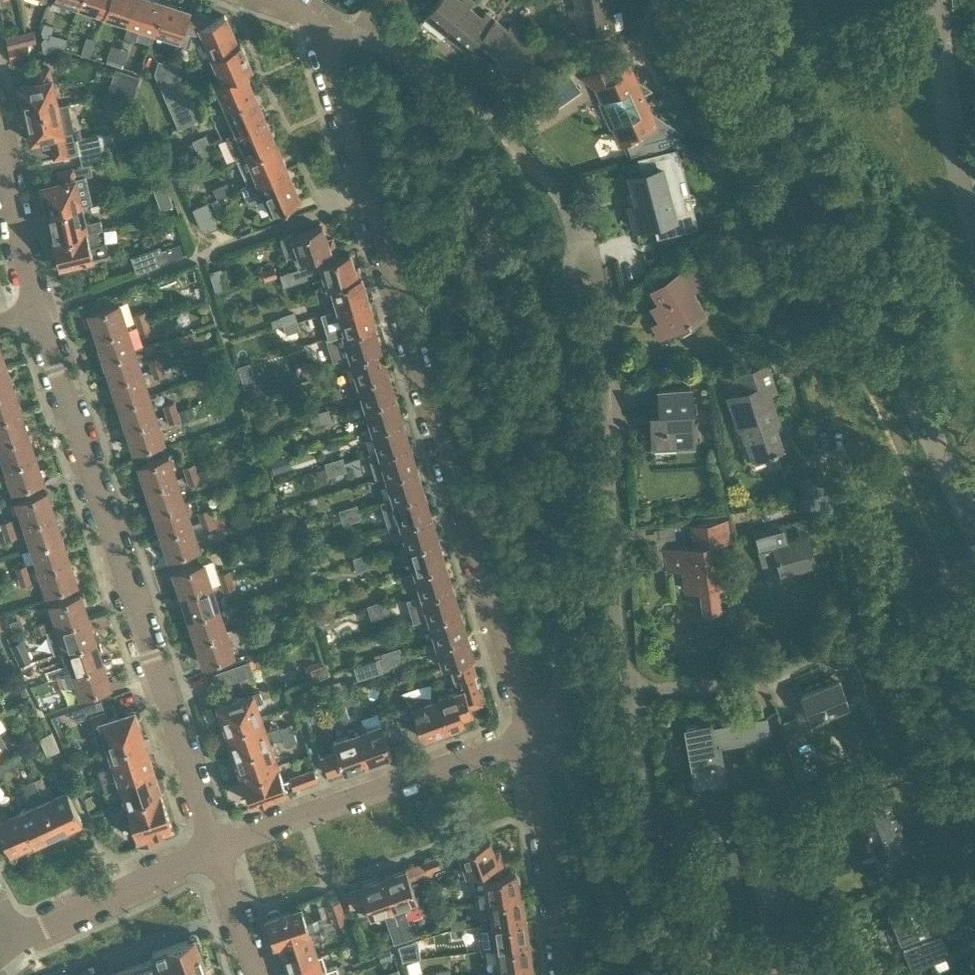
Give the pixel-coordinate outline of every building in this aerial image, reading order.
[(76,5),(102,14),(106,0),(78,0),(76,5)] [(135,0),(106,0),(102,14),(128,22),(135,0)] [(157,0),(135,0),(128,22),(124,35),(134,38),(138,25),(152,30),(162,2),(157,0)] [(446,34),(473,2),(471,0),(438,0),(424,17),(446,34)] [(610,0),(574,0),(575,7),(568,8),(569,9),(610,3),(610,0)] [(162,2),(152,30),(179,39),(188,10),(162,2)] [(474,2),(473,2),(446,34),(468,52),(473,47),(495,20),(485,11),(480,17),(469,8),(474,2)] [(614,30),(610,3),(569,9),(570,20),(577,19),(579,35),(614,30)] [(188,10),(179,39),(177,42),(190,46),(200,42),(201,45),(206,43),(211,55),(240,42),(240,41),(237,43),(225,15),(210,21),(209,17),(188,10)] [(473,47),(494,64),(516,37),(520,31),(511,23),(506,29),(495,20),(473,47)] [(48,38),(52,26),(44,22),(41,30),(42,37),(46,38),(48,38)] [(7,48),(27,44),(35,42),(33,31),(5,38),(7,48)] [(86,36),(81,50),(91,53),(95,39),(86,36)] [(48,52),(46,38),(42,37),(39,40),(41,52),(48,52)] [(494,64),(515,82),(518,78),(529,87),(541,72),(530,64),(542,49),(533,41),(528,46),(516,37),(494,64)] [(251,66),(240,42),(211,55),(221,79),(251,66)] [(7,48),(9,59),(30,55),(27,44),(7,48)] [(115,60),(119,48),(111,46),(107,58),(115,60)] [(127,51),(119,48),(115,60),(123,63),(127,51)] [(599,69),(598,70),(582,77),(596,87),(596,89),(597,88),(610,96),(601,100),(613,126),(621,145),(640,137),(643,143),(674,134),(674,133),(672,133),(661,126),(661,125),(662,124),(662,123),(661,122),(661,120),(660,119),(659,119),(658,118),(657,118),(655,118),(653,119),(642,95),(652,90),(635,78),(626,57),(616,62),(615,65),(606,59),(599,69)] [(155,74),(155,75),(174,67),(174,66),(158,61),(155,74)] [(251,66),(221,79),(214,82),(225,107),(254,95),(244,71),(251,68),(251,66)] [(180,80),(174,67),(155,75),(161,88),(180,80)] [(19,100),(22,115),(66,105),(66,104),(56,106),(50,79),(48,68),(34,71),(36,82),(18,86),(21,98),(19,100)] [(134,89),(138,77),(115,69),(110,81),(134,89)] [(551,87),(560,102),(578,91),(569,76),(551,87)] [(186,93),(180,80),(161,88),(167,101),(186,93)] [(130,101),(134,89),(110,81),(106,94),(130,101)] [(173,114),(191,106),(186,93),(167,101),(173,114)] [(265,119),(254,95),(225,107),(236,132),(265,119)] [(72,130),(66,105),(22,115),(25,127),(28,128),(30,140),(48,136),(53,158),(78,153),(103,148),(103,147),(114,145),(111,133),(100,135),(100,133),(76,138),(74,129),(72,130)] [(197,119),(191,106),(173,114),(178,127),(197,119)] [(265,119),(236,132),(246,155),(276,143),(265,119)] [(193,141),(196,149),(208,144),(205,135),(193,141)] [(146,138),(139,140),(143,155),(150,153),(146,138)] [(276,143),(246,155),(236,160),(247,184),(286,167),(276,143)] [(212,152),(208,144),(196,149),(200,157),(212,152)] [(676,147),(644,155),(648,170),(628,175),(633,192),(635,191),(638,202),(628,205),(634,228),(674,217),(663,173),(682,168),(676,147)] [(81,166),(82,166),(106,161),(103,148),(78,153),(81,166)] [(41,203),(43,213),(80,204),(76,188),(86,186),(82,166),(81,166),(54,172),(57,182),(40,185),(43,200),(41,203)] [(241,186),(245,195),(247,199),(253,201),(264,196),(271,212),(300,199),(286,167),(247,184),(241,186)] [(160,210),(170,206),(172,205),(164,182),(152,187),(160,210)] [(214,189),(217,197),(229,191),(226,183),(214,189)] [(217,226),(207,202),(192,208),(199,226),(206,231),(217,226)] [(84,223),(80,204),(43,213),(45,223),(49,225),(52,239),(86,231),(96,229),(101,228),(99,219),(84,223)] [(296,262),(335,249),(332,238),(326,240),(321,225),(293,235),(293,232),(280,237),(287,257),(293,255),(296,262)] [(86,231),(52,239),(53,244),(50,247),(52,254),(55,255),(57,265),(107,254),(105,242),(99,243),(96,229),(86,231)] [(136,272),(182,255),(178,243),(161,250),(160,244),(130,255),(136,272)] [(303,275),(310,273),(312,281),(319,279),(322,287),(326,285),(327,287),(330,286),(348,280),(360,277),(360,275),(356,276),(348,252),(337,256),(335,249),(296,262),(298,268),(289,270),(280,273),(284,285),(304,278),(303,275)] [(663,265),(662,255),(647,258),(649,268),(663,265)] [(659,298),(648,305),(652,312),(656,309),(661,317),(663,316),(665,319),(652,327),(658,337),(685,322),(689,323),(689,325),(691,325),(692,323),(706,313),(692,290),(702,284),(690,265),(653,288),(659,298)] [(274,266),(261,270),(264,280),(277,275),(274,266)] [(224,280),(233,277),(229,267),(221,270),(224,280)] [(220,268),(209,271),(215,291),(227,288),(224,280),(221,270),(220,268)] [(367,298),(360,277),(348,280),(330,286),(335,301),(331,302),(333,308),(367,298)] [(374,322),(367,298),(333,308),(335,317),(339,315),(344,331),(342,331),(342,332),(374,322)] [(89,313),(96,337),(126,327),(118,304),(89,313)] [(136,323),(146,320),(143,311),(133,315),(136,323)] [(283,323),(295,320),(293,313),(281,317),(283,323)] [(283,323),(281,317),(269,320),(271,327),(283,323)] [(149,329),(146,320),(136,323),(139,332),(149,329)] [(298,329),(295,320),(283,323),(286,332),(298,329)] [(345,357),(345,358),(380,348),(373,325),(374,324),(374,322),(342,332),(343,333),(338,334),(340,342),(345,340),(349,356),(345,357)] [(133,350),(126,327),(96,337),(104,359),(133,350)] [(387,371),(380,348),(345,358),(347,366),(352,364),(357,379),(352,381),(352,382),(387,371)] [(104,359),(111,382),(140,372),(133,350),(104,359)] [(148,360),(151,368),(161,365),(158,356),(148,360)] [(239,365),(245,388),(257,384),(251,362),(239,365)] [(308,377),(316,375),(313,362),(305,365),(308,377)] [(738,393),(731,395),(752,457),(782,447),(771,416),(776,414),(768,392),(775,390),(766,364),(732,376),(738,393)] [(164,374),(161,365),(151,368),(154,377),(164,374)] [(305,365),(296,367),(300,379),(308,377),(305,365)] [(5,366),(0,367),(0,392),(12,388),(5,366)] [(359,405),(359,406),(394,395),(387,371),(352,382),(354,390),(359,388),(364,403),(359,405)] [(148,395),(140,372),(111,382),(118,404),(148,395)] [(689,387),(658,389),(659,409),(651,409),(653,447),(692,445),(689,387)] [(12,388),(0,392),(0,417),(20,411),(12,388)] [(118,404),(126,427),(155,417),(148,395),(118,404)] [(401,419),(394,395),(359,406),(362,413),(366,412),(371,427),(366,429),(367,429),(401,419)] [(162,405),(165,414),(176,411),(173,402),(162,405)] [(189,407),(177,410),(180,420),(192,417),(189,407)] [(322,424),(330,422),(327,410),(319,413),(322,424)] [(20,411),(0,417),(0,442),(27,433),(20,411)] [(178,420),(176,411),(165,414),(168,422),(178,420)] [(311,415),(314,427),(322,424),(319,413),(311,415)] [(163,441),(155,417),(126,427),(133,450),(163,441)] [(373,452),(373,453),(408,442),(401,419),(367,429),(369,437),(374,436),(378,450),(373,452)] [(27,433),(0,442),(0,451),(5,466),(35,456),(27,433)] [(272,453),(280,449),(276,441),(267,445),(272,453)] [(415,466),(408,442),(373,453),(376,460),(380,459),(385,474),(380,476),(381,476),(415,466)] [(290,467),(286,454),(270,459),(274,472),(290,467)] [(42,479),(35,456),(5,466),(12,489),(42,479)] [(138,465),(146,489),(175,479),(168,456),(138,465)] [(337,473),(345,471),(341,459),(333,461),(337,473)] [(333,461),(325,463),(329,475),(337,473),(333,461)] [(182,466),(185,475),(196,472),(193,463),(182,466)] [(388,499),(388,500),(422,490),(415,466),(381,476),(383,485),(388,483),(392,498),(388,499)] [(202,470),(196,472),(185,475),(188,484),(204,479),(202,470)] [(183,501),(175,479),(146,489),(153,511),(183,501)] [(14,527),(54,514),(46,490),(16,500),(24,523),(13,527),(14,527)] [(430,514),(422,490),(388,500),(390,508),(395,507),(399,522),(395,523),(395,524),(430,514)] [(153,511),(160,534),(190,524),(183,501),(153,511)] [(351,520),(359,517),(355,506),(347,508),(351,520)] [(763,519),(772,517),(769,507),(760,509),(763,519)] [(275,512),(278,521),(289,518),(286,508),(275,512)] [(339,511),(343,522),(351,520),(347,508),(339,511)] [(200,520),(211,517),(208,509),(197,512),(200,520)] [(61,537),(54,514),(14,527),(16,536),(27,533),(31,546),(61,537)] [(402,547),(402,548),(437,538),(430,514),(395,524),(397,532),(402,531),(407,546),(402,547)] [(211,518),(211,517),(200,520),(203,529),(219,524),(217,515),(211,518)] [(0,522),(3,530),(14,527),(13,527),(11,518),(0,522)] [(694,545),(667,549),(670,572),(684,570),(687,592),(701,590),(704,611),(718,609),(710,545),(729,542),(725,519),(691,524),(694,545)] [(198,547),(190,524),(160,534),(168,557),(198,547)] [(814,562),(806,534),(788,539),(784,524),(754,532),(762,564),(777,560),(780,571),(814,562)] [(16,536),(14,527),(3,530),(6,539),(16,536)] [(69,560),(61,537),(31,546),(39,569),(69,560)] [(444,561),(437,538),(402,548),(404,556),(409,554),(414,569),(409,571),(409,572),(444,561)] [(270,564),(278,561),(275,550),(267,553),(270,564)] [(365,567),(373,565),(370,553),(362,556),(365,567)] [(362,556),(353,558),(357,570),(365,567),(362,556)] [(76,583),(69,560),(39,569),(46,593),(76,583)] [(281,570),(289,568),(286,560),(278,562),(281,570)] [(416,595),(417,596),(451,585),(444,561),(409,572),(411,580),(416,578),(421,594),(416,595)] [(173,572),(180,595),(210,586),(202,563),(173,572)] [(15,568),(18,576),(28,573),(25,564),(15,568)] [(217,573),(220,582),(231,579),(228,570),(217,573)] [(31,582),(28,573),(18,576),(20,585),(31,582)] [(233,588),(231,579),(220,582),(223,591),(233,588)] [(458,609),(451,585),(417,596),(419,603),(423,602),(428,617),(424,619),(458,609)] [(217,608),(210,586),(180,595),(188,618),(217,608)] [(57,627),(87,617),(79,594),(49,603),(57,627)] [(380,615),(388,613),(385,601),(376,603),(380,615)] [(376,603),(368,606),(372,618),(380,615),(376,603)] [(188,618),(195,641),(224,631),(217,608),(188,618)] [(465,633),(458,609),(424,619),(426,627),(431,626),(435,641),(430,642),(431,643),(465,633)] [(232,619),(235,628),(245,624),(243,615),(232,619)] [(94,640),(87,617),(57,627),(64,649),(94,640)] [(33,625),(36,634),(46,631),(44,622),(33,625)] [(248,633),(245,624),(235,628),(238,637),(248,633)] [(232,654),(224,631),(195,641),(203,664),(232,654)] [(472,657),(465,633),(431,643),(433,651),(427,653),(432,670),(450,664),(469,658),(472,657)] [(31,658),(22,639),(10,644),(20,664),(31,658)] [(102,662),(94,640),(64,649),(69,664),(58,667),(61,676),(72,672),(102,662)] [(394,663),(402,661),(399,648),(391,651),(394,663)] [(383,657),(384,657),(386,665),(387,665),(394,663),(391,651),(382,653),(383,657)] [(354,666),(357,677),(388,668),(387,665),(386,665),(384,657),(383,657),(354,666)] [(474,674),(469,658),(450,664),(456,682),(459,681),(460,684),(451,687),(453,693),(439,698),(449,727),(464,722),(462,715),(472,711),(470,707),(481,703),(472,675),(474,674)] [(249,661),(213,674),(218,687),(254,674),(249,661)] [(102,662),(72,672),(79,695),(109,686),(102,662)] [(64,685),(61,676),(51,679),(54,688),(64,685)] [(810,720),(835,710),(850,750),(868,743),(852,703),(848,705),(839,680),(829,683),(830,686),(821,689),(821,687),(801,695),(810,720)] [(354,694),(349,682),(340,685),(345,697),(354,694)] [(337,700),(345,697),(340,685),(332,688),(337,700)] [(222,731),(260,718),(255,703),(263,701),(259,690),(217,705),(221,716),(219,721),(222,731)] [(421,737),(449,727),(439,698),(424,703),(422,697),(408,702),(410,708),(412,707),(421,737)] [(85,717),(90,715),(90,714),(104,710),(100,700),(81,707),(85,717)] [(102,732),(108,748),(142,737),(133,710),(107,719),(104,710),(90,714),(90,715),(96,734),(102,732)] [(783,722),(790,739),(792,745),(805,740),(796,717),(783,722)] [(265,731),(260,718),(222,731),(225,740),(230,743),(234,754),(274,740),(282,737),(279,728),(278,727),(265,731)] [(685,727),(690,754),(719,749),(718,745),(744,740),(745,745),(770,740),(766,718),(741,722),(742,724),(711,729),(710,722),(685,727)] [(282,737),(294,733),(291,724),(279,728),(282,737)] [(381,724),(358,732),(368,761),(391,753),(381,724)] [(343,770),(368,761),(358,732),(356,727),(347,730),(349,736),(333,741),(343,770)] [(51,731),(39,738),(47,754),(59,749),(51,731)] [(294,733),(282,737),(285,745),(297,741),(294,733)] [(142,737),(108,748),(113,764),(97,769),(100,779),(151,763),(147,751),(150,747),(148,739),(142,737)] [(274,740),(234,754),(237,763),(235,766),(238,775),(241,777),(242,777),(277,765),(272,752),(278,750),(274,740)] [(725,784),(719,749),(690,754),(694,782),(710,779),(712,786),(725,784)] [(1,772),(23,761),(18,752),(0,761),(0,771),(1,772)] [(155,778),(151,763),(100,779),(104,791),(120,786),(125,801),(161,790),(164,787),(161,778),(155,778)] [(281,779),(277,765),(242,777),(250,802),(317,779),(314,769),(289,778),(289,777),(281,779)] [(34,779),(58,829),(68,825),(74,828),(81,824),(82,819),(66,789),(50,796),(41,776),(34,779)] [(46,835),(58,829),(34,779),(22,784),(31,805),(19,810),(35,842),(38,844),(45,841),(46,835)] [(744,817),(782,811),(809,806),(799,780),(751,788),(751,791),(739,793),(744,817)] [(813,817),(857,800),(852,787),(809,805),(813,817)] [(895,820),(883,790),(883,789),(857,800),(878,854),(862,860),(870,879),(899,867),(892,849),(904,844),(898,829),(903,827),(899,819),(895,820)] [(161,790),(125,801),(139,845),(157,839),(155,831),(171,826),(160,791),(161,790)] [(96,806),(92,795),(85,798),(88,808),(96,806)] [(35,842),(19,810),(8,816),(5,809),(0,811),(0,833),(3,839),(1,843),(4,850),(8,850),(32,840),(33,841),(35,842)] [(748,847),(707,854),(710,872),(753,864),(756,883),(748,885),(753,913),(759,912),(762,924),(804,917),(788,827),(746,835),(748,847)] [(467,874),(471,872),(486,867),(501,861),(498,852),(493,854),(487,839),(458,850),(467,874)] [(424,862),(427,871),(439,867),(436,857),(424,862)] [(501,861),(486,867),(471,872),(476,902),(488,900),(488,899),(520,895),(516,870),(505,872),(501,861)] [(424,862),(406,869),(383,877),(404,939),(419,933),(414,920),(409,922),(405,910),(418,905),(409,879),(423,875),(428,889),(432,887),(427,871),(424,862)] [(404,939),(383,877),(359,885),(359,886),(345,891),(350,906),(364,901),(369,915),(383,911),(393,942),(404,939)] [(330,916),(333,924),(346,920),(338,899),(336,894),(324,898),(326,903),(330,916)] [(523,918),(520,895),(488,899),(488,900),(492,922),(523,918)] [(889,913),(903,948),(911,969),(948,954),(940,933),(936,934),(922,899),(896,910),(889,913)] [(267,918),(265,918),(273,943),(278,942),(314,930),(312,921),(306,923),(301,906),(281,913),(276,909),(269,912),(267,918)] [(333,924),(330,916),(321,918),(316,920),(318,928),(333,924)] [(451,929),(465,927),(463,918),(450,920),(451,929)] [(526,942),(523,918),(492,922),(495,946),(526,942)] [(334,928),(333,924),(314,930),(278,942),(282,953),(278,957),(281,967),(316,955),(312,940),(327,935),(325,931),(334,928)] [(830,944),(825,925),(814,928),(819,947),(830,944)] [(466,936),(465,927),(451,929),(452,938),(466,936)] [(198,949),(202,948),(198,936),(196,935),(196,934),(195,934),(193,934),(191,934),(190,935),(189,936),(188,937),(188,938),(188,939),(152,952),(154,959),(108,974),(207,974),(198,949)] [(402,960),(414,958),(412,941),(398,945),(402,960)] [(526,942),(495,946),(499,971),(530,967),(526,942)] [(378,954),(380,961),(392,957),(390,950),(378,954)] [(339,973),(344,972),(341,965),(337,965),(326,969),(321,953),(316,955),(281,967),(283,974),(334,974),(339,973)] [(530,967),(499,971),(499,974),(531,974),(530,967)]
